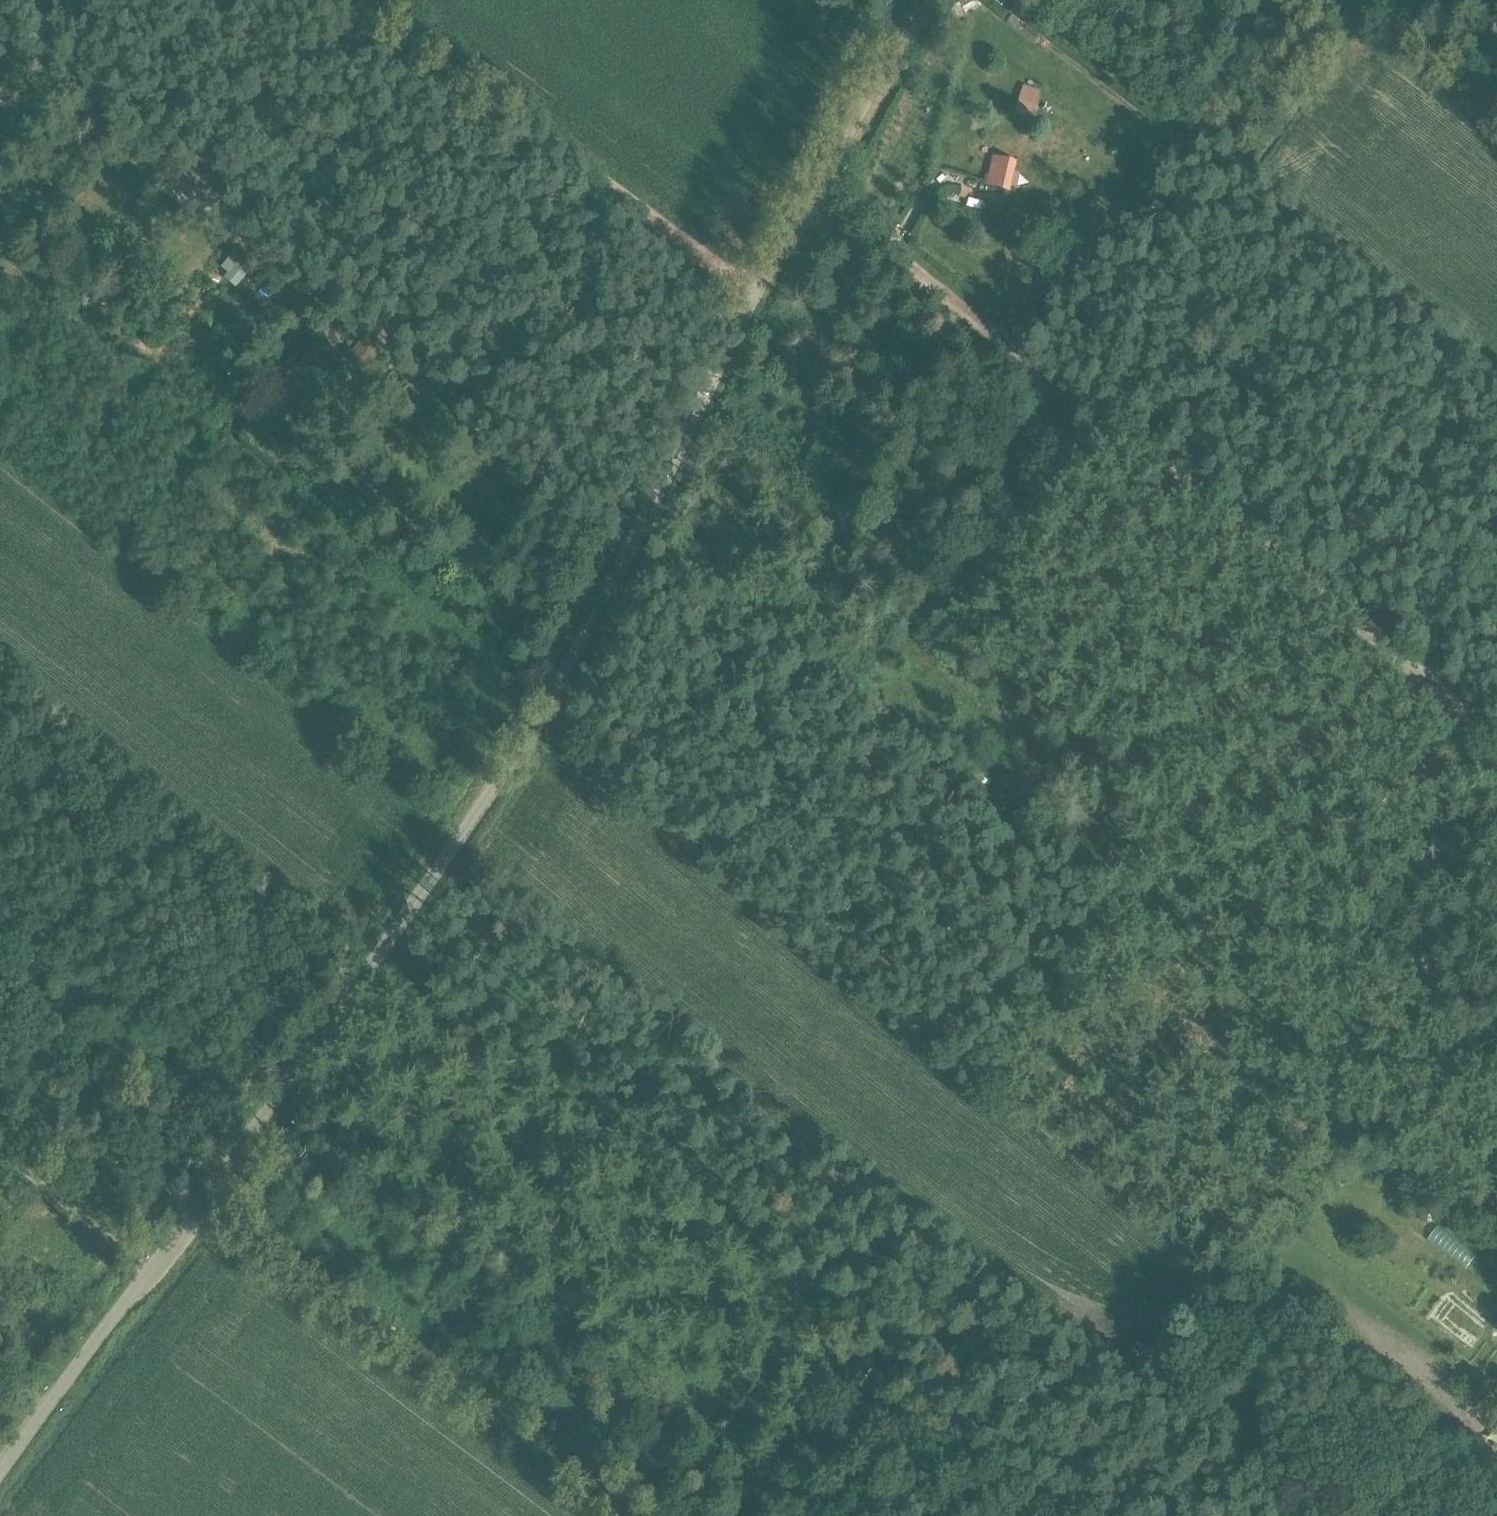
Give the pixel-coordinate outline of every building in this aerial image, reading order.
[(1024,88),(1017,113),(1031,118),(1039,92),(1024,88)] [(988,185),(988,187),(1009,192),(1010,189),(1016,162),(991,156),(985,184),(988,185)] [(908,227),(916,214),(905,207),(897,220),(908,227)] [(400,325),(386,313),(376,325),(374,324),(346,360),(362,373),(391,338),(390,337),(400,325)]
